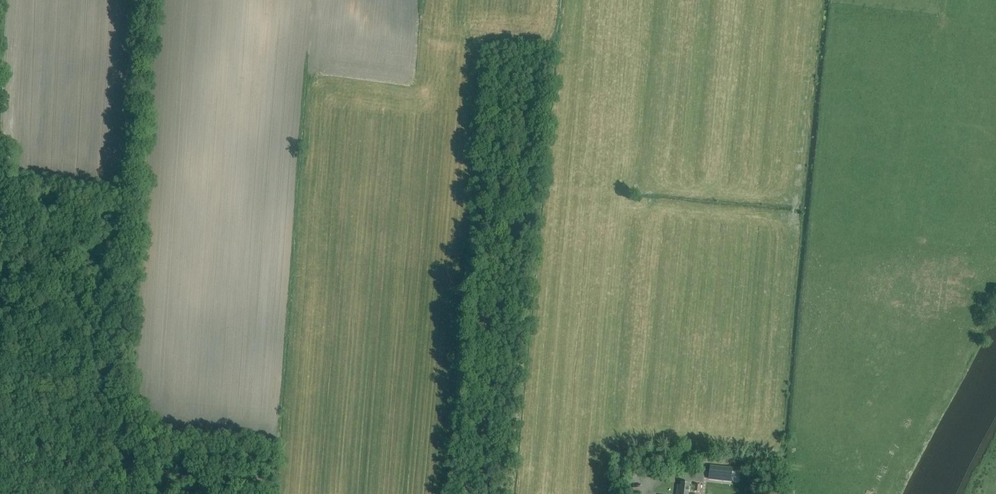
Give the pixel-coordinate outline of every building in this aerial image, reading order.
[(735,468),(710,466),(709,478),(733,481),(735,468)] [(690,484),(682,483),(681,486),(679,486),(677,493),(689,493),(690,484)]
